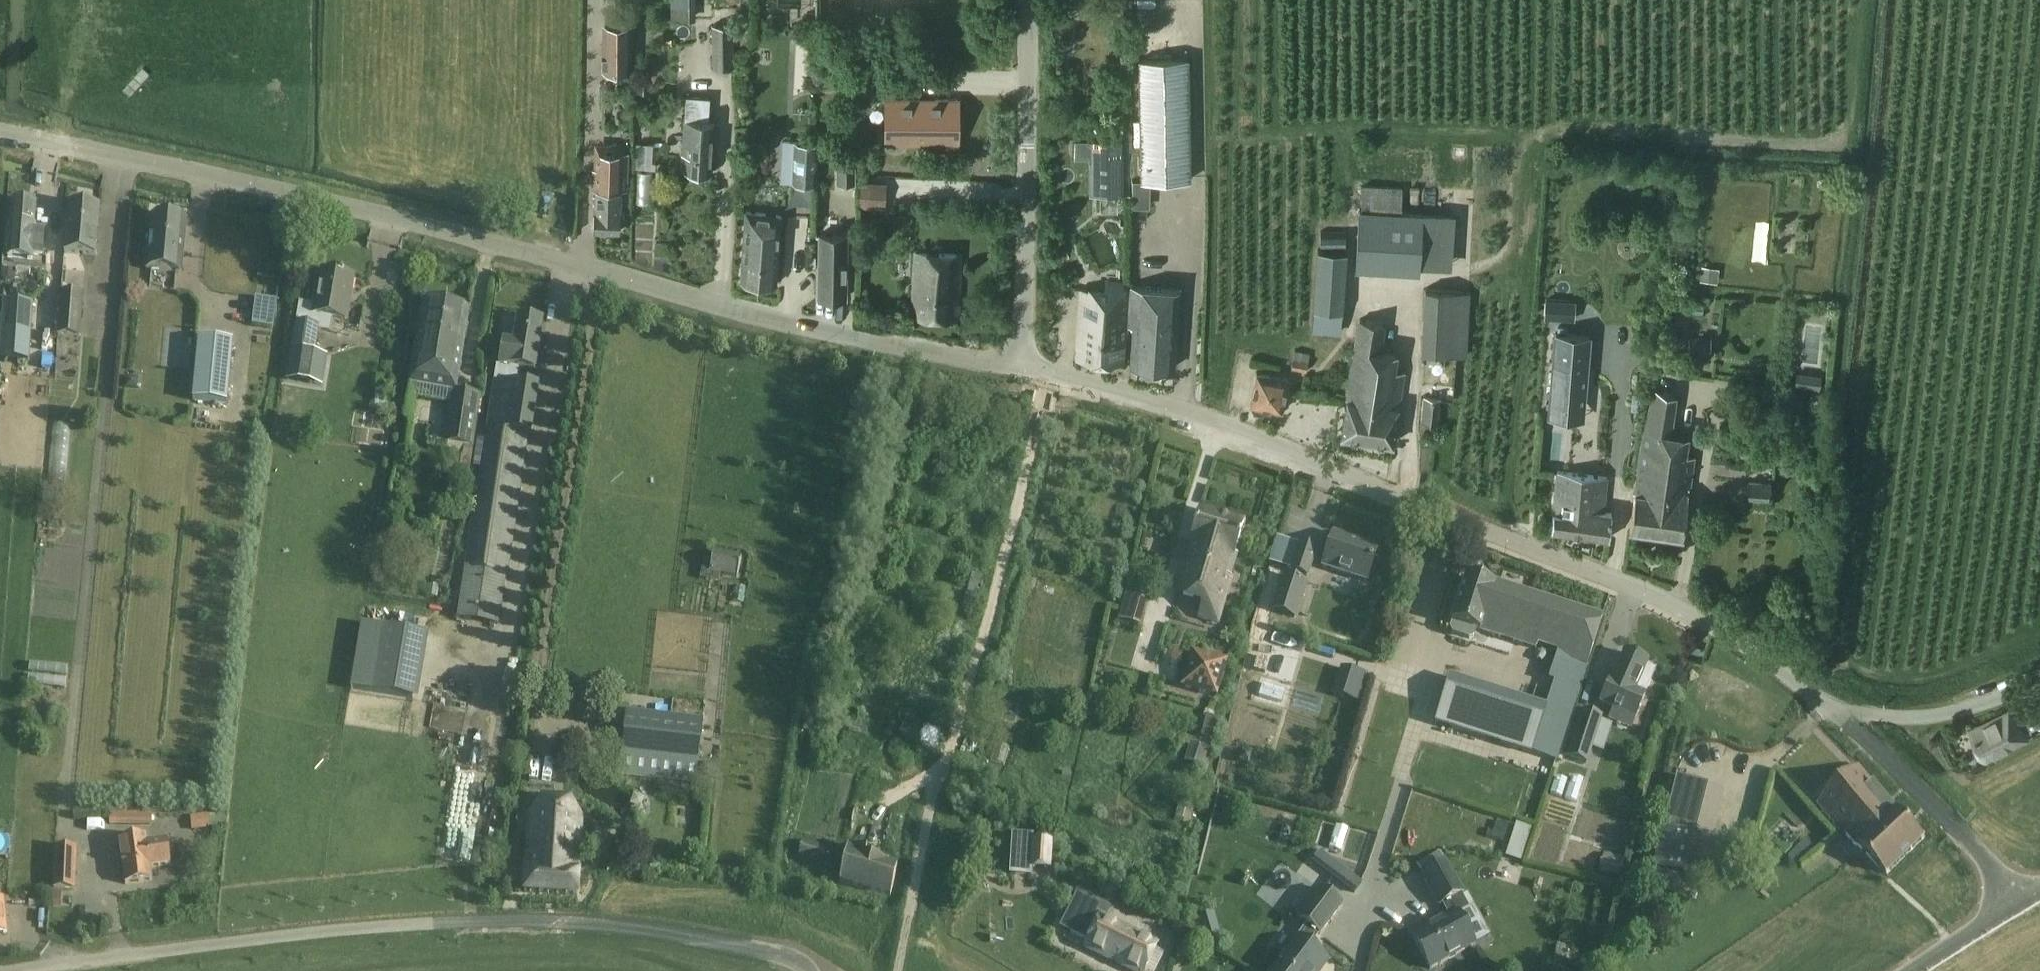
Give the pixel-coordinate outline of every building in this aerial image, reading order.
[(696,6),(670,6),(671,20),(696,20),(696,6)] [(601,69),(630,70),(631,22),(602,21),(601,69)] [(733,24),(712,24),(712,67),(734,67),(733,24)] [(1189,58),(1138,59),(1140,181),(1191,180),(1189,58)] [(684,120),(682,153),(686,154),(685,170),(712,172),(715,122),(708,121),(710,97),(685,95),(684,120)] [(958,99),(886,99),(886,143),(958,143),(958,99)] [(820,142),(794,140),(791,182),(818,184),(820,142)] [(1076,154),(1099,154),(1099,194),(1120,194),(1120,193),(1132,194),(1131,182),(1124,182),(1124,164),(1120,164),(1120,154),(1112,154),(1112,143),(1076,142),(1076,154)] [(637,143),(636,168),(655,169),(655,163),(645,162),(645,155),(644,155),(645,144),(637,143)] [(594,188),(596,188),(595,231),(598,231),(600,234),(607,234),(609,231),(620,232),(621,189),(627,189),(627,146),(603,145),(602,168),(594,168),(594,188)] [(855,156),(838,156),(838,182),(855,182),(855,156)] [(53,210),(63,211),(65,181),(54,180),(53,210)] [(858,208),(886,209),(888,183),(859,182),(858,208)] [(1361,185),(1361,209),(1358,209),(1354,270),(1420,273),(1420,267),(1418,267),(1421,212),(1402,211),(1403,187),(1361,185)] [(33,242),(36,202),(12,200),(8,252),(24,253),(26,242),(33,242)] [(100,207),(67,204),(63,252),(96,255),(100,207)] [(782,214),(761,212),(746,210),(740,280),(776,283),(782,214)] [(1418,267),(1420,267),(1452,268),(1455,214),(1421,212),(1418,267)] [(186,219),(151,216),(146,269),(181,272),(186,219)] [(819,234),(818,296),(846,297),(847,234),(819,234)] [(1320,234),(1320,244),(1346,245),(1346,234),(1320,234)] [(1317,250),(1313,309),(1312,330),(1341,332),(1347,252),(1317,250)] [(961,253),(915,251),(912,317),(958,319),(961,253)] [(291,351),(315,355),(320,328),(330,330),(332,318),(345,320),(353,276),(319,270),(314,306),(299,303),(296,322),(295,322),(291,351)] [(1082,289),(1080,324),(1078,359),(1123,363),(1127,284),(1106,282),(1105,290),(1082,289)] [(1131,287),(1129,324),(1128,326),(1133,326),(1130,364),(1174,367),(1180,290),(1131,287)] [(1423,290),(1422,324),(1421,354),(1467,356),(1470,291),(1423,290)] [(60,291),(58,324),(57,335),(80,337),(84,293),(60,291)] [(255,298),(252,325),(273,327),(277,299),(255,298)] [(423,301),(409,383),(456,391),(470,309),(423,301)] [(0,357),(0,359),(28,361),(31,305),(4,303),(0,357)] [(1668,328),(1684,327),(1684,313),(1667,313),(1668,328)] [(517,317),(515,333),(513,347),(506,346),(503,364),(535,369),(542,321),(517,317)] [(1360,321),(1359,324),(1347,397),(1341,435),(1393,444),(1399,406),(1404,373),(1394,371),(1397,354),(1380,351),(1384,325),(1360,321)] [(164,363),(183,363),(184,328),(165,327),(164,363)] [(1553,362),(1550,403),(1584,406),(1587,366),(1590,336),(1555,333),(1553,362)] [(1709,354),(1712,340),(1688,337),(1687,351),(1709,354)] [(228,405),(233,341),(197,338),(192,401),(228,405)] [(288,367),(286,379),(322,385),(324,373),(326,357),(315,355),(291,351),(290,353),(288,367)] [(1295,351),(1291,369),(1306,372),(1310,354),(1295,351)] [(1250,404),(1251,404),(1253,411),(1261,413),(1266,407),(1282,410),(1288,378),(1256,372),(1250,404)] [(1824,376),(1800,373),(1798,387),(1813,389),(1813,385),(1823,386),(1824,376)] [(538,386),(508,381),(493,379),(485,428),(528,435),(531,436),(538,386)] [(448,447),(448,451),(463,453),(465,445),(473,446),(473,444),(481,395),(456,391),(454,405),(453,415),(454,415),(457,415),(453,443),(449,442),(449,443),(448,447)] [(1635,492),(1630,530),(1683,538),(1694,457),(1680,455),(1683,434),(1671,433),(1675,397),(1652,392),(1644,426),(1643,434),(1639,463),(1635,492)] [(1421,422),(1435,423),(1439,423),(1441,398),(1423,397),(1421,422)] [(508,575),(516,518),(528,435),(485,428),(455,619),(499,625),(506,575),(508,575)] [(1553,513),(1551,530),(1609,536),(1612,514),(1604,513),(1608,477),(1556,471),(1552,512),(1553,513)] [(1747,481),(1746,500),(1770,502),(1771,483),(1747,481)] [(1189,543),(1174,593),(1203,601),(1198,617),(1216,622),(1236,555),(1234,555),(1244,524),(1199,511),(1189,543)] [(1365,580),(1376,547),(1332,533),(1321,566),(1365,580)] [(1300,542),(1290,572),(1309,578),(1318,548),(1300,542)] [(741,557),(713,551),(709,572),(737,578),(741,557)] [(1574,663),(1587,667),(1603,616),(1494,581),(1493,585),(1465,576),(1450,622),(1451,622),(1449,630),(1452,634),(1470,640),(1474,638),(1476,630),(1535,649),(1537,644),(1554,650),(1557,652),(1574,663)] [(1125,593),(1118,620),(1140,626),(1148,600),(1125,593)] [(424,633),(361,622),(350,688),(413,699),(424,633)] [(1228,661),(1191,650),(1180,687),(1217,698),(1228,661)] [(1648,661),(1625,651),(1612,680),(1610,680),(1600,702),(1635,718),(1645,695),(1635,691),(1648,661)] [(1531,753),(1557,761),(1559,756),(1559,755),(1574,708),(1575,704),(1587,667),(1574,663),(1557,652),(1548,680),(1554,682),(1545,706),(1531,753)] [(1434,724),(1437,725),(1531,753),(1545,706),(1449,675),(1434,724)] [(2037,698),(2017,708),(2030,734),(2039,729),(2039,704),(2037,698)] [(2032,740),(2010,710),(1965,730),(1985,763),(2032,740)] [(1602,717),(1583,711),(1567,760),(1587,766),(1602,717)] [(626,713),(617,775),(696,784),(703,721),(626,713)] [(1206,715),(1202,734),(1215,737),(1219,717),(1206,715)] [(924,724),(905,716),(898,734),(915,741),(914,744),(934,752),(944,729),(925,722),(924,724)] [(1191,741),(1184,760),(1208,769),(1215,750),(1191,741)] [(1860,767),(1818,806),(1855,845),(1859,847),(1886,874),(1924,836),(1896,808),(1860,767)] [(528,813),(524,891),(577,894),(581,818),(569,817),(570,801),(542,800),(541,814),(528,813)] [(110,825),(152,825),(152,813),(110,813),(110,825)] [(1516,822),(1505,855),(1521,861),(1532,827),(1516,822)] [(1662,827),(1652,869),(1691,879),(1702,837),(1662,827)] [(147,837),(119,840),(120,848),(117,848),(118,861),(121,860),(124,883),(152,880),(150,866),(168,864),(165,840),(147,842),(147,837)] [(820,865),(826,845),(803,840),(798,860),(820,865)] [(1050,844),(1033,843),(1031,868),(1048,869),(1050,844)] [(854,846),(848,845),(839,883),(890,895),(897,864),(865,857),(867,850),(854,847),(854,846)] [(77,848),(54,847),(53,889),(75,890),(77,848)] [(1312,861),(1355,892),(1362,883),(1319,851),(1312,861)] [(1412,937),(1430,969),(1475,944),(1458,914),(1468,908),(1460,894),(1462,893),(1444,861),(1421,873),(1439,906),(1442,904),(1449,917),(1412,937)] [(1328,961),(1307,945),(1317,932),(1319,934),(1342,904),(1320,889),(1298,918),(1307,925),(1272,970),(1321,970),(1328,961)] [(1100,917),(1085,947),(1134,970),(1145,970),(1157,945),(1100,917)]
